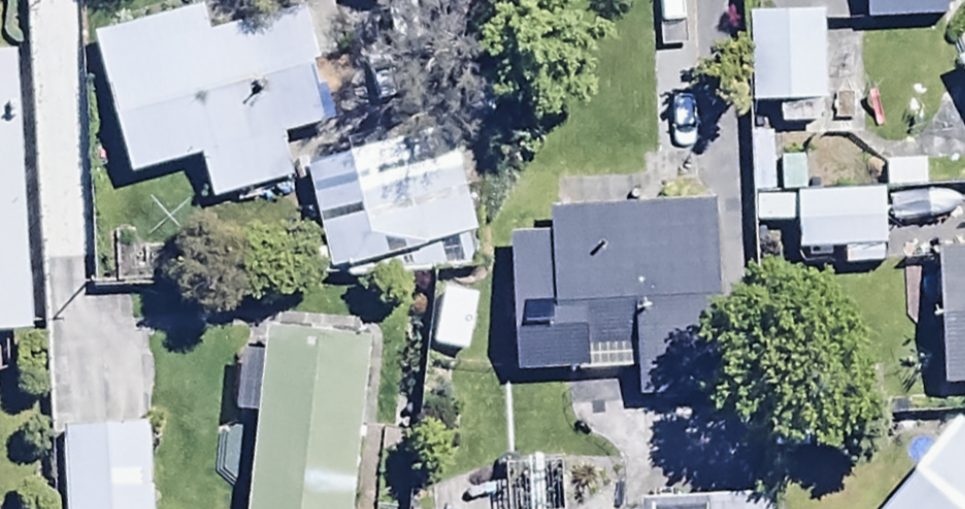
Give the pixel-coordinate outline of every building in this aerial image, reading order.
[(872,34),(946,33),(946,0),(872,0),(872,34)] [(208,15),(98,44),(133,185),(206,167),(216,207),(303,185),(265,31),(215,43),(208,15)] [(37,340),(21,65),(0,66),(0,342),(37,340)] [(452,156),(312,189),(334,283),(474,251),(452,156)] [(889,199),(800,205),(804,261),(893,255),(889,199)] [(514,246),(519,379),(640,379),(640,405),(766,405),(765,214),(557,215),(557,246),(514,246)] [(939,261),(945,395),(964,394),(964,260),(939,261)] [(482,305),(449,296),(434,353),(467,362),(482,305)] [(271,341),(271,360),(244,358),(240,421),(261,422),(254,508),(366,508),(378,348),(271,341)] [(894,508),(964,508),(964,435),(960,431),(894,508)] [(68,437),(70,508),(158,508),(156,435),(68,437)] [(467,508),(511,508),(511,481),(466,482),(467,508)]
